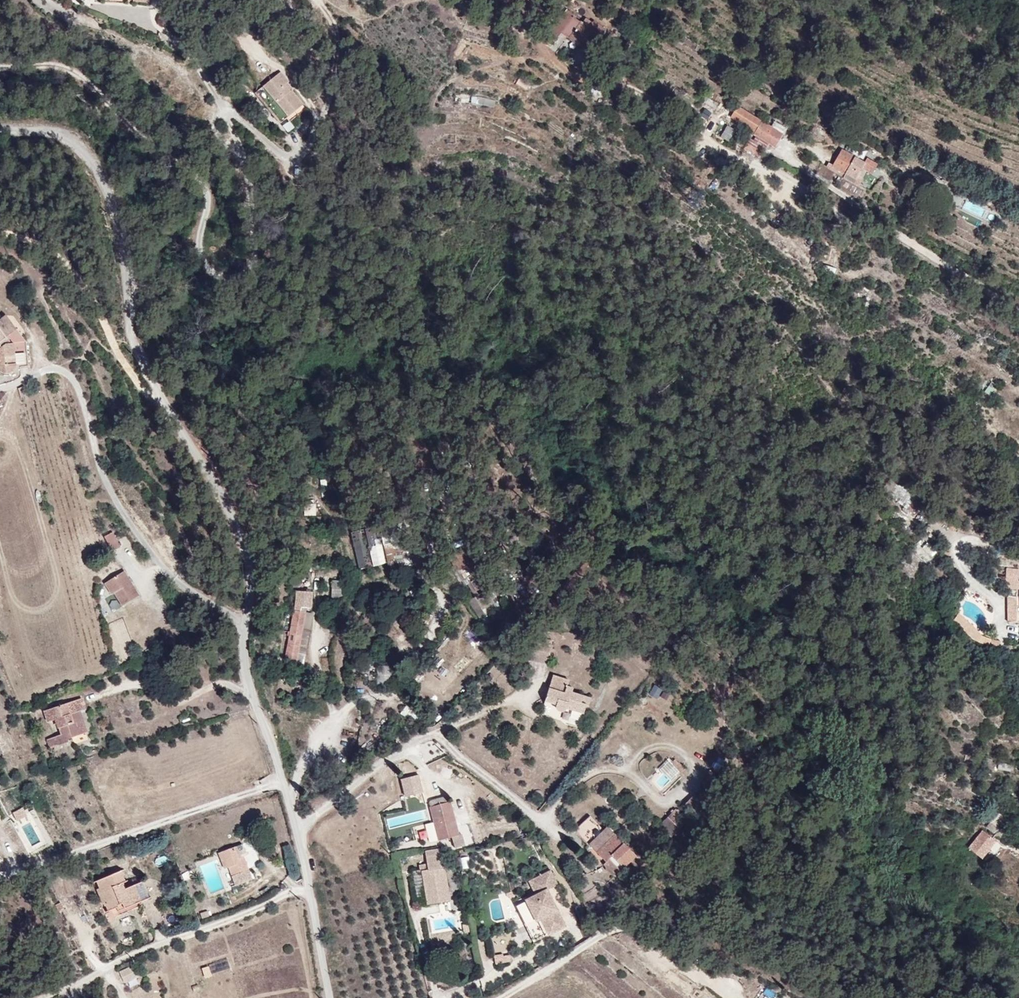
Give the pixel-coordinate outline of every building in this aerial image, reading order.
[(564,33),(573,16),(570,15),(561,10),(560,9),(551,26),(564,33)] [(591,23),(595,16),(591,14),(590,17),(583,13),(581,18),(591,23)] [(587,57),(602,29),(591,23),(581,18),(574,14),(564,33),(574,38),(581,42),(577,52),(578,55),(579,58),(585,58),(587,57)] [(602,29),(606,22),(595,15),(591,23),(602,29)] [(556,42),(561,31),(551,26),(546,37),(556,42)] [(569,47),(574,38),(564,33),(559,41),(569,47)] [(307,100),(283,69),(257,90),(282,122),(307,100)] [(525,84),(530,76),(519,70),(514,77),(525,84)] [(494,101),(496,93),(477,89),(475,97),(494,101)] [(753,118),(728,101),(722,113),(746,129),(753,118)] [(701,118),(709,120),(712,111),(704,108),(701,118)] [(777,122),(765,114),(762,120),(774,128),(777,122)] [(766,142),(774,128),(754,116),(753,118),(746,129),(766,142)] [(854,159),(857,153),(836,141),(827,157),(826,159),(829,162),(851,173),(854,175),(860,164),(861,163),(854,159)] [(865,167),(870,157),(859,151),(857,153),(854,159),(861,163),(860,164),(865,167)] [(829,162),(826,159),(827,157),(823,155),(820,160),(828,164),(829,162)] [(851,173),(829,162),(826,168),(848,180),(851,173)] [(853,191),(858,180),(853,178),(854,175),(851,173),(848,180),(835,173),(832,179),(853,191)] [(644,196),(651,185),(643,180),(636,191),(644,196)] [(966,199),(962,208),(980,217),(985,209),(966,199)] [(21,343),(33,341),(14,318),(0,328),(0,364),(3,368),(8,370),(10,390),(22,390),(28,379),(28,369),(22,369),(21,343)] [(35,369),(33,341),(21,343),(22,369),(28,369),(35,369)] [(34,396),(32,388),(26,391),(28,400),(34,396)] [(397,517),(395,510),(384,513),(386,519),(397,517)] [(406,559),(397,517),(386,519),(381,520),(383,527),(391,564),(393,571),(417,566),(413,557),(406,559)] [(391,564),(383,527),(369,530),(377,567),(391,564)] [(377,567),(369,530),(354,533),(363,570),(377,567)] [(127,547),(119,534),(109,539),(117,554),(127,547)] [(917,554),(927,562),(937,549),(926,541),(917,554)] [(1005,589),(1018,590),(1018,568),(1006,567),(1005,589)] [(141,596),(124,573),(105,587),(124,609),(141,596)] [(351,600),(352,582),(336,581),(335,599),(351,600)] [(498,614),(488,595),(471,603),(481,623),(498,614)] [(300,665),(311,615),(298,613),(287,662),(300,665)] [(395,681),(396,667),(381,667),(381,680),(395,681)] [(595,702),(578,697),(579,692),(571,690),(573,683),(555,679),(547,708),(560,713),(560,716),(565,718),(567,717),(569,715),(586,719),(589,710),(593,711),(595,702)] [(394,692),(395,681),(382,680),(381,692),(394,692)] [(306,695),(306,685),(285,687),(283,697),(306,695)] [(656,703),(662,693),(654,688),(649,698),(656,703)] [(665,704),(670,697),(663,693),(660,700),(665,704)] [(83,705),(48,716),(51,728),(59,726),(63,738),(48,743),(52,754),(74,747),(73,743),(91,737),(88,728),(83,729),(79,718),(87,715),(83,705)] [(17,753),(11,737),(3,740),(10,756),(17,753)] [(658,768),(672,783),(682,773),(668,759),(658,768)] [(992,770),(993,762),(978,760),(976,768),(992,770)] [(394,797),(402,796),(401,782),(393,783),(394,797)] [(414,800),(410,782),(402,784),(406,801),(414,800)] [(713,793),(706,787),(702,792),(709,798),(713,793)] [(446,801),(433,805),(430,808),(439,845),(452,842),(455,853),(464,850),(461,839),(459,839),(450,806),(447,807),(446,801)] [(16,822),(27,817),(23,808),(12,812),(16,822)] [(1003,812),(990,826),(1003,837),(1016,823),(1003,812)] [(589,815),(575,830),(587,842),(602,827),(589,815)] [(679,838),(688,827),(675,815),(666,826),(679,838)] [(414,826),(415,838),(424,837),(423,825),(414,826)] [(636,855),(609,828),(589,845),(607,863),(603,867),(613,877),(636,855)] [(987,829),(973,846),(985,856),(999,839),(987,829)] [(242,868),(239,856),(236,848),(226,851),(234,876),(250,871),(248,866),(242,868)] [(425,855),(428,873),(422,874),(427,908),(449,904),(441,853),(425,855)] [(248,866),(245,854),(239,856),(242,868),(248,866)] [(154,858),(156,866),(168,863),(166,855),(154,858)] [(115,873),(134,865),(130,857),(110,865),(115,873)] [(419,906),(427,905),(421,871),(413,873),(419,906)] [(549,937),(567,928),(550,892),(560,887),(552,871),(529,882),(536,897),(525,902),(536,925),(542,922),(549,937)] [(157,902),(150,886),(134,892),(131,887),(135,886),(129,874),(104,885),(108,895),(104,896),(109,909),(113,908),(116,917),(127,912),(128,915),(157,902)] [(515,965),(514,959),(498,962),(499,968),(515,965)] [(126,986),(135,981),(132,973),(121,978),(126,986)]
